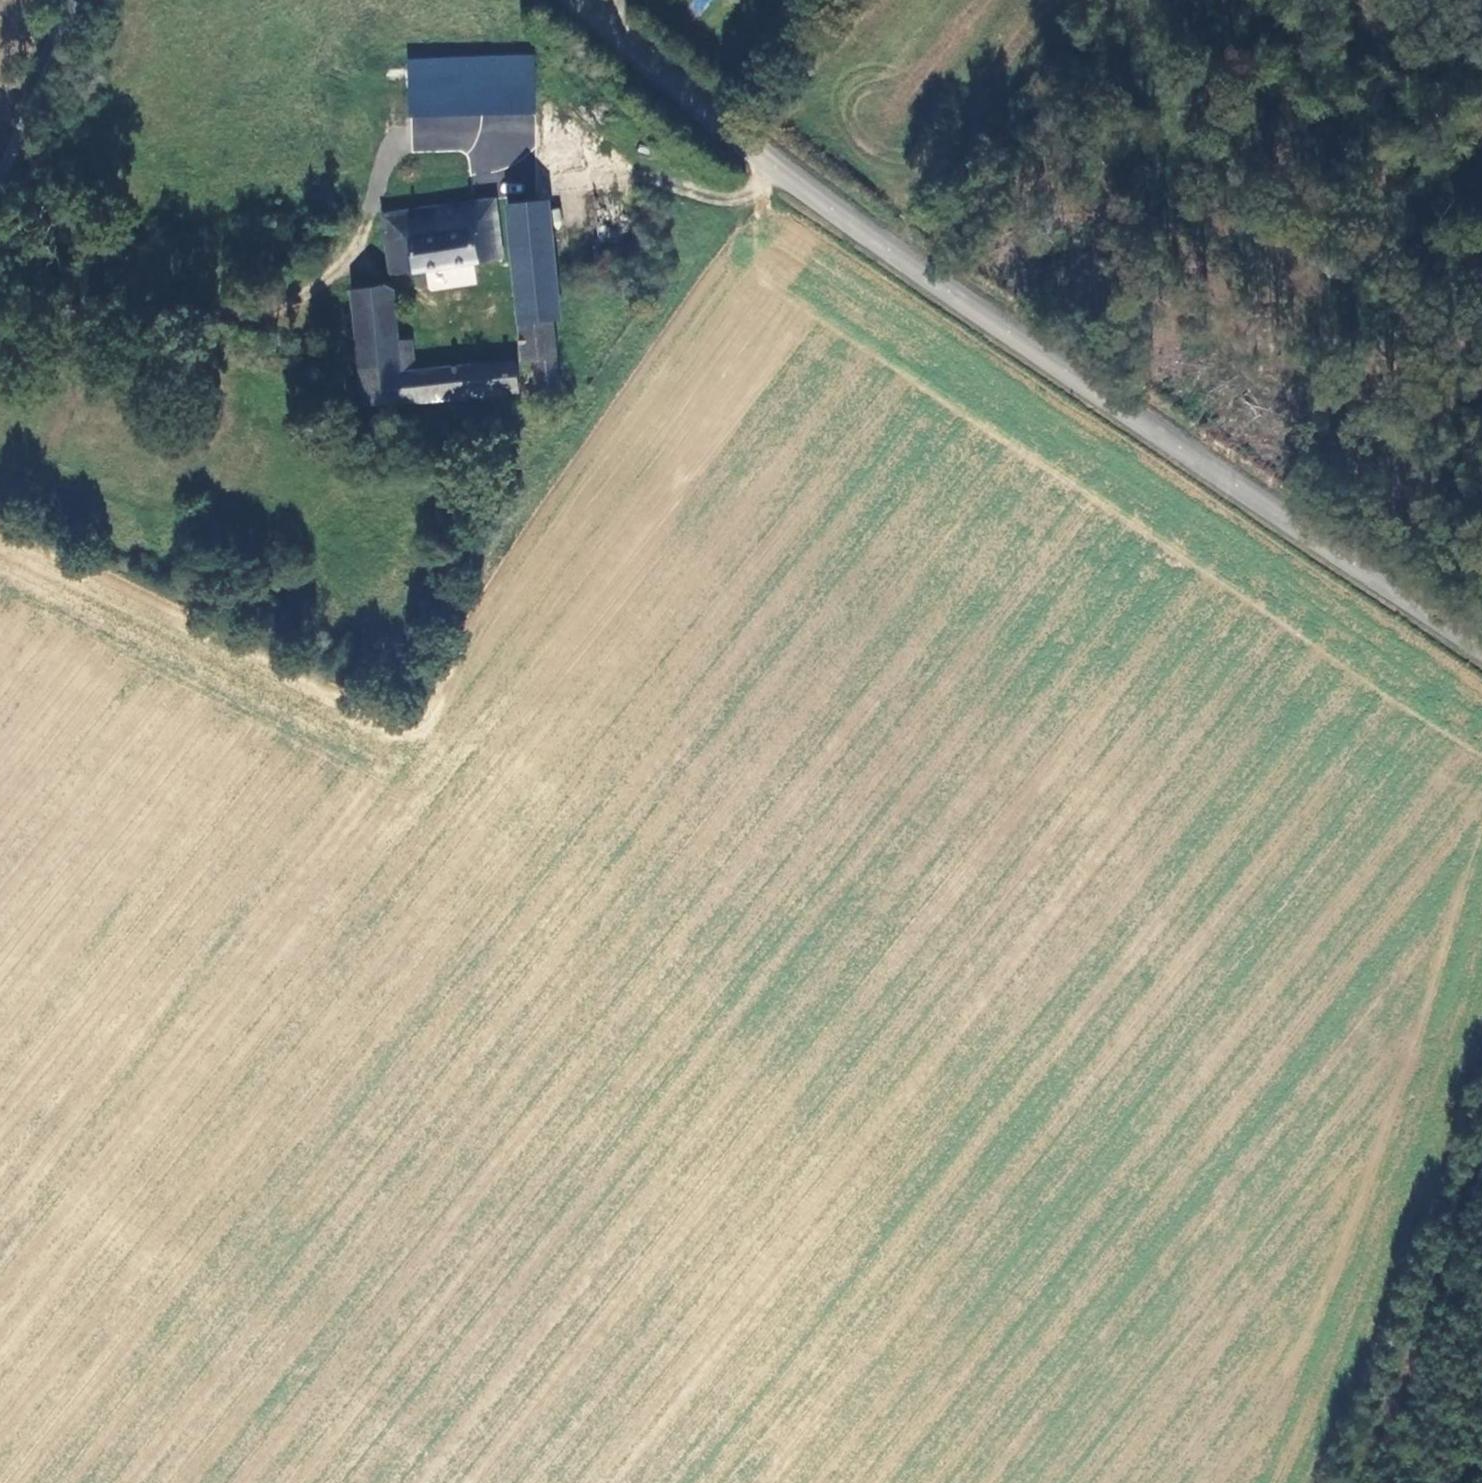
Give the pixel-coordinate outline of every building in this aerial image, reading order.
[(536,63),(412,66),(414,179),(538,176),(536,63)] [(503,260),(495,198),(382,212),(390,275),(503,260)] [(555,204),(509,208),(522,362),(536,361),(539,399),(561,397),(555,325),(566,324),(555,204)] [(518,395),(514,359),(403,370),(396,292),(387,288),(354,291),(365,410),(518,395)]
